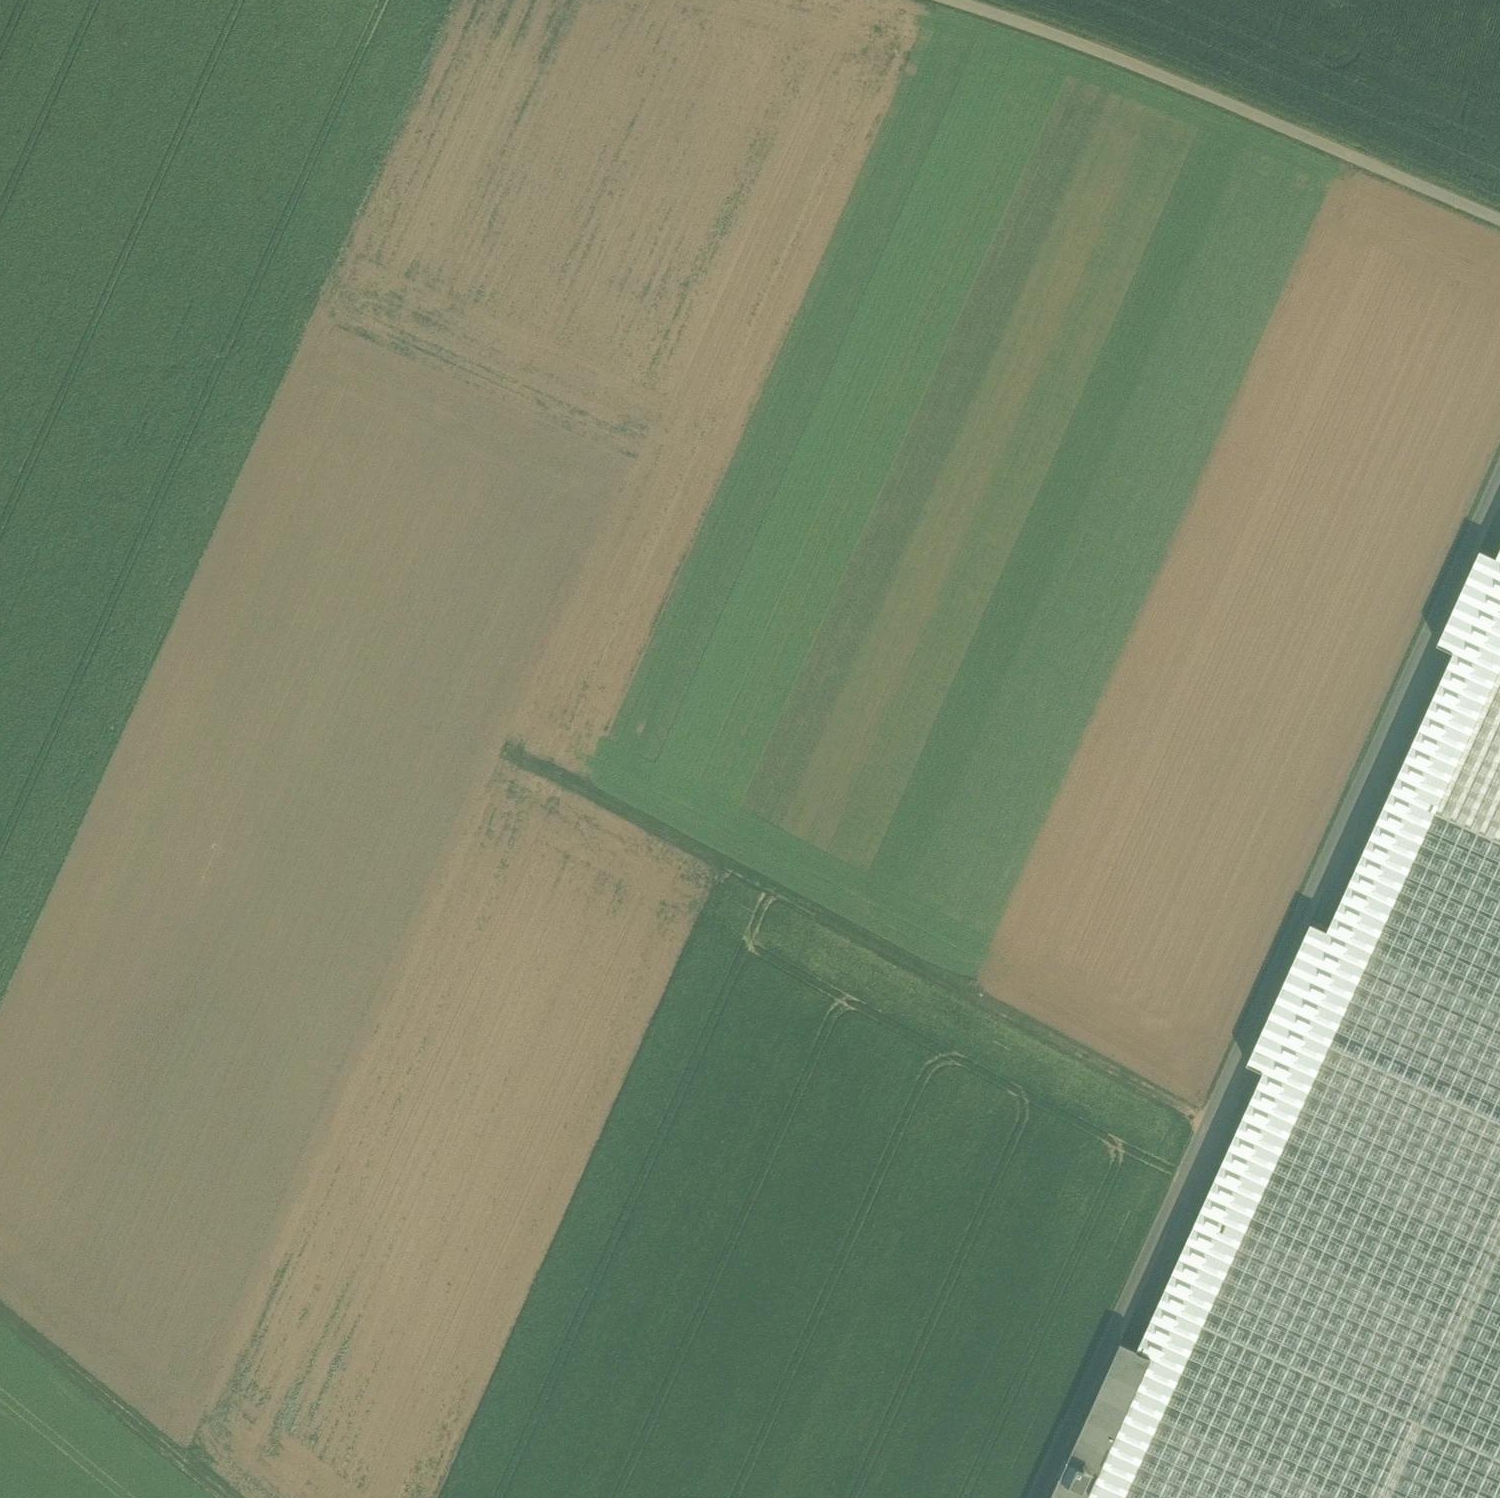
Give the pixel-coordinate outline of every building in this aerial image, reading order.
[(1496,556),(1480,548),(1437,643),(1453,650),(1327,928),(1311,921),(1246,1063),(1263,1071),(1137,1348),(1121,1340),(1050,1497),(1499,1497),(1499,547),(1496,556)]
